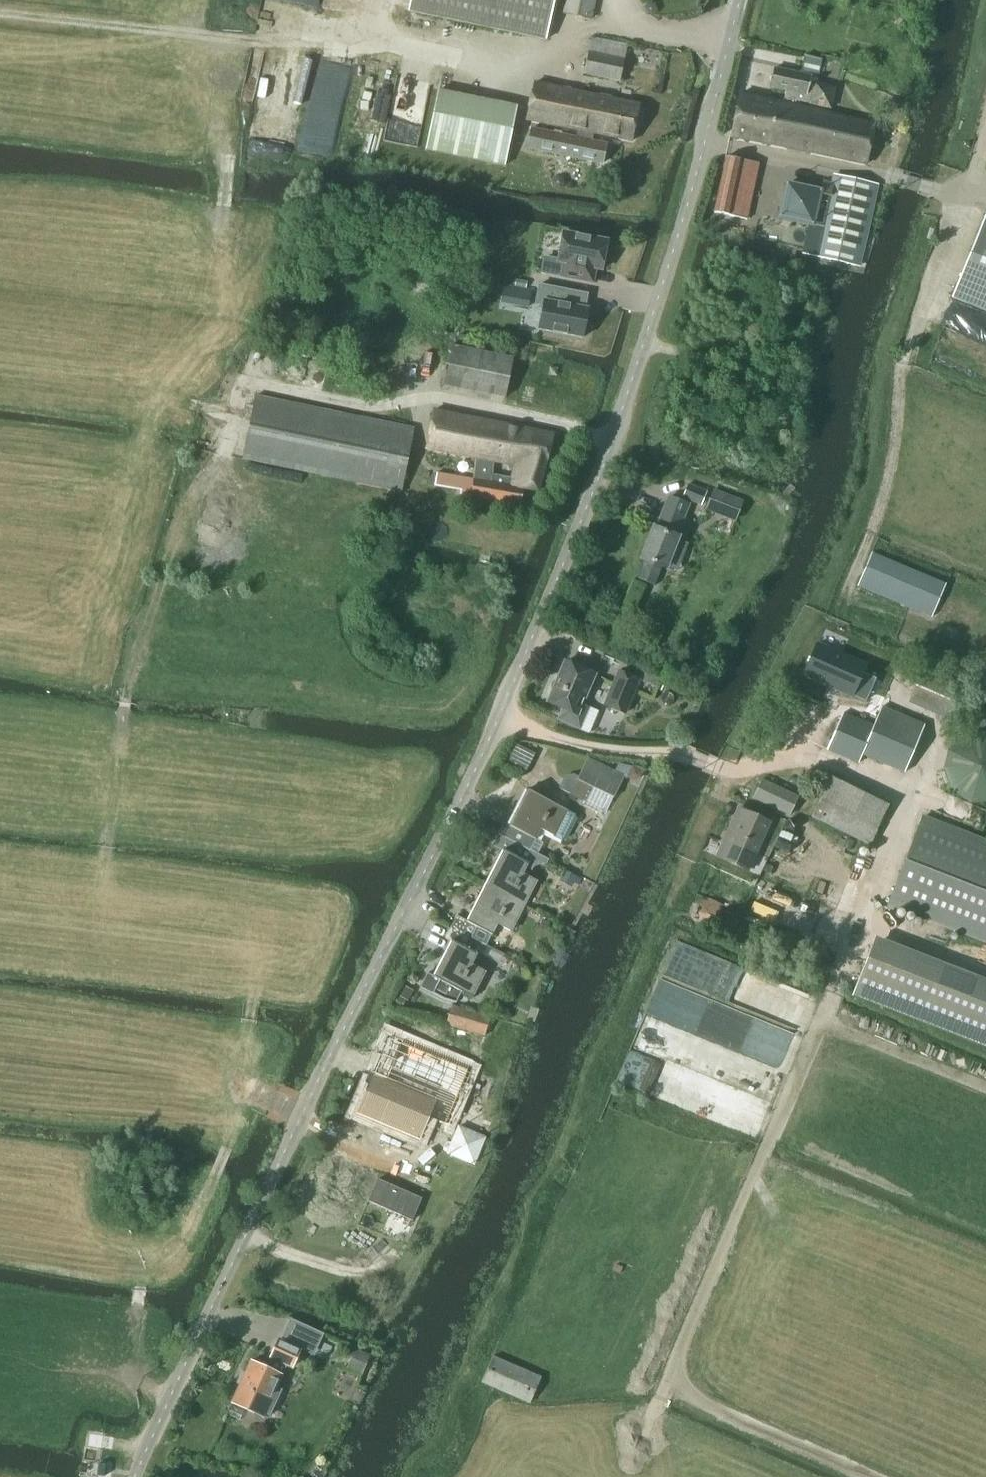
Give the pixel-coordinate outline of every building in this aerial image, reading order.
[(408,13),(546,41),(555,0),(410,0),(408,13)] [(593,0),(565,0),(562,13),(589,18),(593,0)] [(618,81),(625,44),(589,37),(582,73),(618,81)] [(781,103),(792,106),(793,100),(827,108),(831,89),(806,84),(807,78),(813,80),(818,60),(801,56),(797,74),(772,69),(768,88),(783,91),(781,103)] [(576,130),(591,132),(631,140),(638,104),(533,83),(525,119),(576,129),(576,130)] [(503,164),(515,106),(437,90),(425,149),(503,164)] [(792,106),(781,103),(738,94),(729,135),(864,164),(873,123),(792,106)] [(591,132),(576,130),(575,136),(530,127),(525,148),(599,163),(603,142),(589,140),(591,132)] [(744,219),(757,162),(724,155),(711,212),(744,219)] [(783,180),(775,218),(821,227),(815,256),(855,265),(874,183),(834,174),(832,185),(819,182),(818,187),(783,180)] [(554,177),(550,182),(552,187),(557,188),(561,184),(559,178),(554,177)] [(952,296),(985,310),(985,212),(952,296)] [(606,241),(562,232),(557,262),(563,263),(560,277),(592,283),(594,269),(600,270),(606,241)] [(515,281),(514,287),(525,289),(527,283),(515,281)] [(586,294),(538,285),(534,305),(542,306),(538,330),(581,338),(582,336),(586,333),(588,325),(585,320),(587,309),(584,308),(586,294)] [(531,291),(524,289),(520,307),(527,308),(531,291)] [(713,328),(705,326),(703,333),(710,335),(713,328)] [(501,399),(509,359),(448,346),(440,386),(501,399)] [(399,492),(413,429),(256,396),(243,460),(399,492)] [(517,505),(521,489),(536,492),(552,435),(432,410),(425,450),(474,459),(473,479),(436,473),(435,486),(460,490),(459,494),(470,496),(517,505)] [(705,494),(686,487),(681,499),(700,507),(705,494)] [(714,490),(707,507),(736,518),(743,502),(714,490)] [(644,561),(636,578),(640,580),(651,584),(654,586),(661,568),(663,569),(664,566),(675,539),(676,537),(673,536),(685,506),(668,499),(655,530),(652,529),(640,559),(644,561)] [(930,619),(944,585),(871,553),(856,587),(930,619)] [(687,641),(681,653),(693,659),(699,647),(687,641)] [(813,643),(799,674),(847,695),(848,694),(861,700),(871,677),(858,671),(861,664),(813,643)] [(565,664),(547,704),(559,710),(555,720),(579,730),(588,708),(589,707),(581,704),(593,676),(565,664)] [(917,681),(907,704),(951,724),(960,704),(961,701),(968,686),(954,679),(924,666),(917,681)] [(658,678),(642,671),(634,668),(630,677),(638,680),(654,687),(658,678)] [(618,672),(604,705),(624,714),(638,680),(630,677),(618,672)] [(841,713),(825,750),(857,764),(861,756),(903,774),(924,726),(880,707),(872,727),(841,713)] [(512,743),(502,763),(522,773),(532,753),(512,743)] [(565,779),(560,788),(586,801),(583,805),(606,816),(614,799),(621,784),(625,774),(615,770),(590,758),(588,757),(588,758),(584,766),(579,776),(565,779)] [(640,777),(643,771),(644,768),(633,764),(633,766),(619,763),(615,770),(625,774),(634,778),(640,777)] [(869,847),(891,800),(833,773),(811,820),(869,847)] [(761,779),(752,799),(789,817),(798,797),(761,779)] [(504,823),(498,834),(530,851),(530,850),(535,840),(533,839),(538,829),(553,836),(560,840),(574,814),(567,810),(529,791),(511,826),(504,823)] [(747,873),(768,825),(736,810),(715,859),(747,873)] [(985,943),(985,844),(922,819),(889,905),(985,943)] [(503,853),(485,887),(522,907),(535,881),(527,877),(532,865),(546,862),(547,859),(530,850),(530,851),(498,834),(492,847),(503,853)] [(564,870),(560,879),(573,885),(574,883),(578,885),(581,879),(564,870)] [(456,915),(451,926),(483,943),(486,945),(492,934),(490,932),(495,923),(509,930),(522,907),(485,887),(467,920),(456,915)] [(760,923),(701,899),(692,921),(751,945),(760,923)] [(427,972),(420,987),(443,999),(455,1002),(461,991),(470,996),(483,970),(469,963),(474,953),(477,954),(477,953),(483,943),(451,926),(445,938),(451,941),(434,976),(427,972)] [(851,994),(985,1047),(985,980),(874,935),(851,994)] [(403,987),(397,998),(403,1001),(406,1002),(411,992),(403,987)] [(397,998),(393,1005),(399,1008),(403,1001),(397,998)] [(451,1007),(446,1027),(484,1037),(490,1017),(451,1007)] [(368,1084),(358,1108),(408,1128),(415,1109),(427,1114),(429,1110),(447,1118),(468,1066),(401,1039),(380,1089),(368,1084)] [(471,1164),(483,1137),(457,1126),(446,1154),(471,1164)] [(377,1179),(367,1201),(411,1220),(421,1198),(377,1179)] [(239,1384),(231,1403),(261,1417),(263,1413),(269,1416),(281,1389),(275,1386),(280,1375),(285,1365),(291,1368),(299,1349),(278,1339),(269,1359),(265,1368),(250,1361),(244,1373),(241,1372),(236,1383),(239,1384)] [(354,1349),(346,1369),(361,1375),(369,1355),(354,1349)] [(493,1357),(482,1383),(492,1388),(530,1404),(541,1377),(493,1357)] [(97,1463),(96,1475),(103,1476),(105,1464),(97,1463)]
